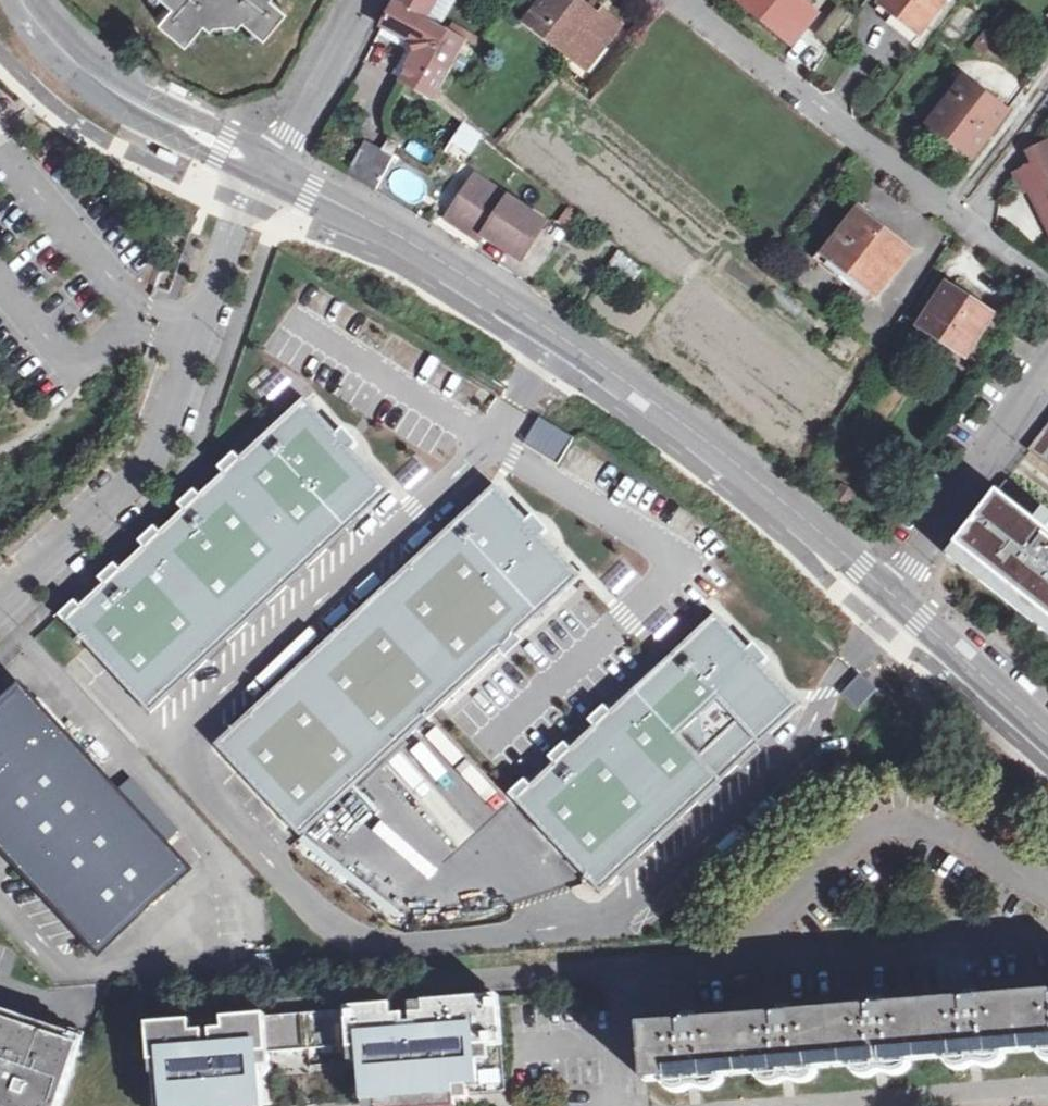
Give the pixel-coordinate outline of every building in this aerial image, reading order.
[(165,2),(153,16),(181,40),(199,21),(208,25),(210,21),(230,19),(235,23),(240,17),(259,34),(282,7),(274,0),(163,0),(165,2)] [(396,3),(426,19),(437,0),(398,0),(396,3)] [(581,65),(600,42),(606,47),(621,28),(603,14),(599,19),(591,12),(575,0),(548,0),(529,24),(581,65)] [(815,14),(798,0),(740,0),(792,42),(815,14)] [(948,0),(893,0),(888,6),(906,20),(910,16),(927,27),(948,0)] [(396,3),(383,25),(414,43),(417,54),(408,69),(411,71),(405,81),(387,113),(448,150),(465,123),(452,112),(434,97),(467,42),(426,19),(396,3)] [(845,41),(858,21),(837,4),(821,23),(845,41)] [(594,8),(591,12),(599,19),(603,14),(594,8)] [(414,43),(383,25),(378,34),(409,50),(395,76),(405,81),(411,71),(408,69),(417,54),(414,43)] [(984,27),(974,44),(989,54),(1000,37),(984,27)] [(587,70),(606,47),(600,42),(581,65),(587,70)] [(156,88),(178,98),(182,87),(161,78),(156,88)] [(931,123),(947,135),(972,155),(1004,114),(963,81),(931,123)] [(972,155),(947,135),(942,141),(968,161),(972,155)] [(366,141),(346,172),(376,188),(395,158),(366,141)] [(1027,154),(1036,167),(1015,179),(1023,192),(1028,189),(1047,225),(1047,143),(1027,154)] [(156,157),(176,166),(180,156),(160,148),(156,157)] [(476,177),(447,220),(484,243),(488,237),(523,260),(548,225),(476,177)] [(870,302),(909,252),(856,212),(818,263),(870,302)] [(616,250),(605,267),(631,284),(643,268),(616,250)] [(922,327),(967,355),(993,315),(947,287),(922,327)] [(150,712),(390,491),(305,401),(241,460),(225,474),(201,497),(161,534),(120,571),(80,608),(65,622),(150,712)] [(540,418),(524,444),(558,465),(570,446),(574,438),(540,418)] [(1027,446),(1047,464),(1047,421),(1027,446)] [(225,474),(241,460),(235,454),(220,468),(225,474)] [(946,554),(1047,635),(1047,508),(1009,476),(946,554)] [(496,486),(216,745),(302,837),(501,652),(518,636),(581,578),(543,536),(528,521),(496,486)] [(161,534),(201,497),(195,491),(156,528),(161,534)] [(534,515),(528,521),(543,536),(548,531),(534,515)] [(80,608),(120,571),(115,566),(75,602),(80,608)] [(531,787),(516,801),(601,893),(802,706),(763,665),(749,650),(716,615),(611,713),(595,727),(571,750),(555,764),(531,787)] [(518,636),(501,652),(506,658),(523,642),(518,636)] [(755,644),(749,650),(763,665),(769,660),(755,644)] [(861,674),(841,695),(859,711),(879,690),(861,674)] [(22,689),(14,696),(21,705),(29,697),(22,689)] [(99,951),(187,870),(165,846),(117,793),(29,697),(21,705),(14,696),(0,709),(0,843),(99,951)] [(590,721),(595,727),(611,713),(605,707),(590,721)] [(550,758),(555,764),(571,750),(565,744),(550,758)] [(131,781),(117,793),(165,846),(179,833),(131,781)] [(510,795),(516,801),(531,787),(526,781),(510,795)] [(1047,1039),(1047,982),(660,1014),(664,1071),(1047,1039)] [(106,1027),(2,992),(0,992),(0,1105),(79,1105),(106,1027)] [(499,999),(363,1009),(370,1103),(465,1095),(506,1092),(499,999)] [(278,1105),(328,1105),(370,1103),(363,1009),(271,1016),(278,1105)] [(271,1016),(150,1026),(156,1105),(278,1105),(271,1016)]
